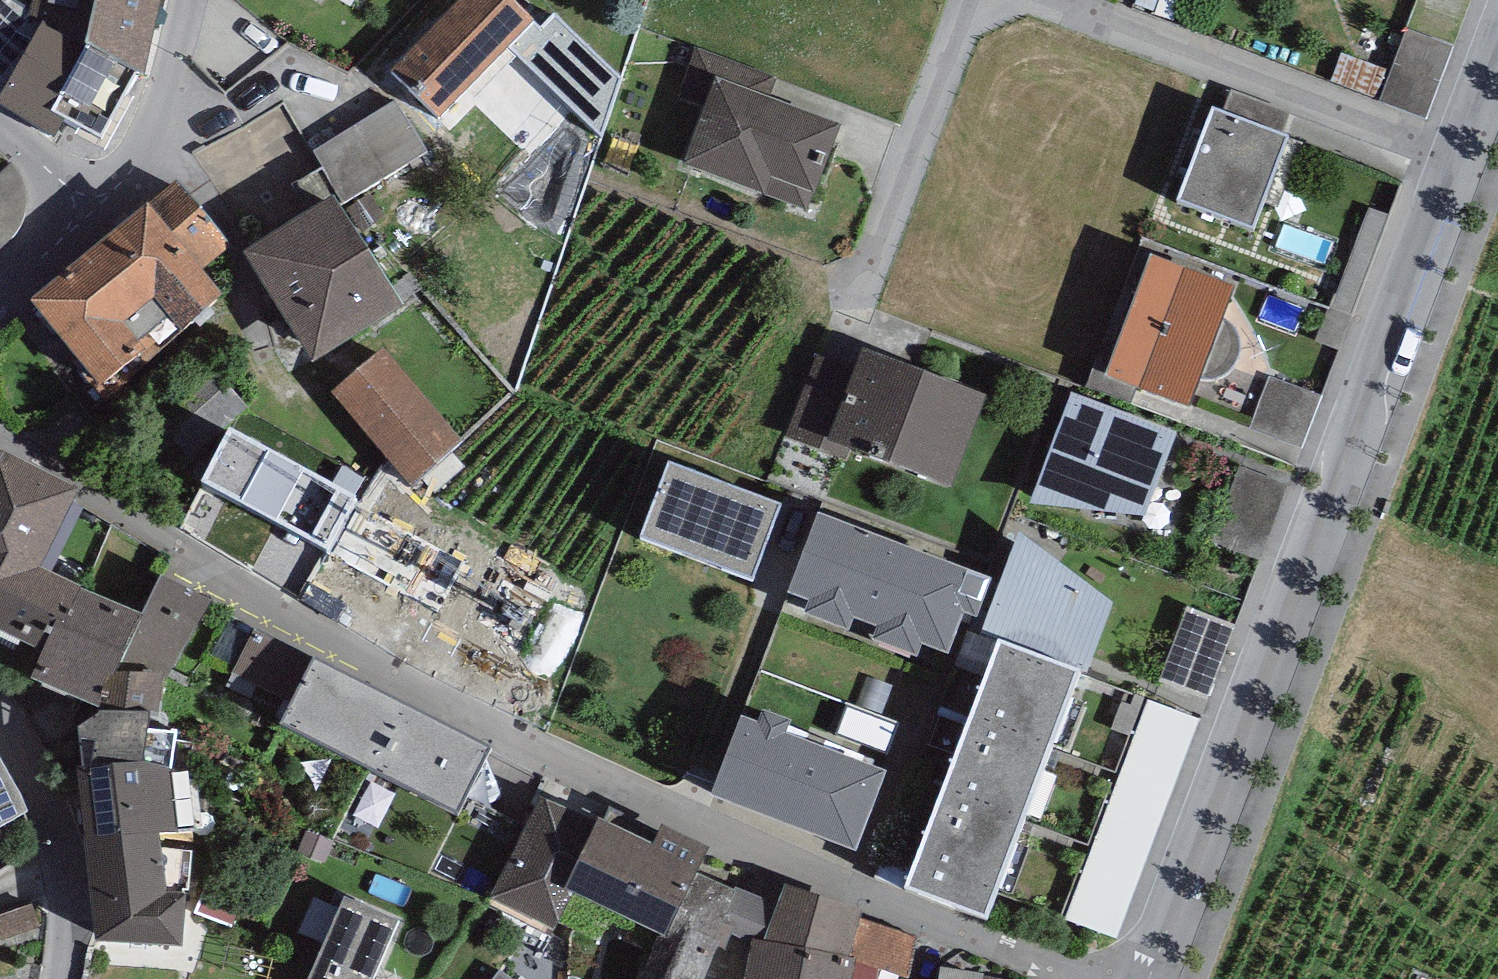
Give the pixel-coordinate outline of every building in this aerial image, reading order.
[(34,31),(0,89),(0,98),(43,124),(54,106),(49,103),(86,33),(93,0),(40,0),(34,31)] [(86,33),(138,61),(146,66),(160,0),(93,0),(86,33)] [(521,0),(453,0),(391,64),(439,111),(535,13),(521,0)] [(1454,44),(1408,26),(1381,97),(1427,114),(1454,44)] [(138,61),(86,33),(49,103),(54,106),(101,130),(138,61)] [(712,73),(765,93),(772,76),(701,47),(695,45),(677,93),(701,102),(712,73)] [(1376,95),(1387,67),(1342,49),(1331,78),(1376,95)] [(765,93),(712,73),(701,102),(680,161),(807,207),(839,119),(765,93)] [(395,98),(314,148),(344,197),(425,147),(395,98)] [(1289,130),(1212,101),(1176,195),(1253,224),(1289,130)] [(32,293),(100,377),(119,361),(127,371),(185,325),(182,321),(224,287),(201,259),(226,239),(176,177),(32,293)] [(402,300),(333,191),(243,243),(314,355),(402,300)] [(1389,212),(1370,206),(1329,303),(1352,311),(1389,212)] [(1236,279),(1151,248),(1105,372),(1190,403),(1236,279)] [(854,365),(817,351),(786,432),(845,455),(850,441),(949,479),(983,390),(862,344),(854,365)] [(384,345),(333,386),(414,481),(462,437),(384,345)] [(1321,393),(1270,374),(1250,425),(1301,444),(1321,393)] [(1175,428),(1073,387),(1031,497),(1147,510),(1175,428)] [(354,496),(229,428),(201,479),(327,548),(352,502),(354,496)] [(81,579),(41,558),(78,481),(0,439),(0,622),(43,643),(58,612),(65,615),(81,579)] [(780,497),(668,454),(641,529),(754,572),(780,497)] [(1212,540),(1260,557),(1288,480),(1240,463),(1212,540)] [(463,562),(352,502),(327,548),(324,552),(436,612),(463,562)] [(990,570),(820,504),(788,585),(810,593),(806,604),(916,647),(920,636),(947,646),(962,607),(974,612),(990,570)] [(1112,594),(1020,524),(982,626),(999,633),(1079,662),(1087,665),(1112,594)] [(211,595),(161,568),(140,606),(98,698),(98,701),(150,702),(161,702),(164,676),(211,595)] [(32,670),(98,698),(140,606),(81,579),(65,615),(58,612),(43,643),(32,670)] [(1233,622),(1184,604),(1156,678),(1205,696),(1233,622)] [(313,653),(255,624),(232,670),(290,699),(313,653)] [(1079,662),(999,633),(907,878),(986,909),(1079,662)] [(371,760),(404,695),(314,649),(313,653),(290,699),(281,715),(371,760)] [(404,695),(371,760),(457,804),(490,738),(404,695)] [(1199,716),(1150,697),(1067,915),(1114,934),(1199,716)] [(854,842),(886,762),(788,722),(792,712),(763,700),(758,714),(743,708),(712,786),(854,842)] [(98,701),(80,717),(84,758),(143,754),(168,761),(188,771),(194,739),(176,737),(177,723),(148,720),(150,702),(98,701)] [(0,753),(0,822),(28,805),(0,753)] [(84,758),(76,759),(86,830),(157,826),(195,822),(188,771),(168,761),(143,754),(84,758)] [(592,820),(542,794),(488,897),(546,927),(566,889),(558,885),(592,820)] [(592,820),(558,885),(566,889),(657,928),(662,930),(681,890),(693,865),(696,867),(709,838),(664,817),(654,838),(598,812),(592,820)] [(157,826),(86,830),(97,933),(180,938),(183,887),(166,888),(157,826)] [(258,854),(224,841),(197,910),(231,923),(258,854)] [(657,928),(635,978),(698,978),(720,925),(738,886),(696,867),(693,865),(681,890),(662,930),(657,928)] [(753,930),(751,939),(745,978),(850,978),(854,951),(850,950),(860,914),(862,905),(781,880),(774,902),(765,932),(753,930)] [(774,902),(738,886),(720,925),(751,939),(753,930),(765,932),(774,902)] [(346,891),(305,978),(373,978),(399,916),(346,891)] [(0,912),(0,924),(4,937),(40,924),(32,901),(0,912)] [(918,933),(860,914),(850,950),(854,951),(907,973),(918,933)] [(982,969),(941,962),(937,978),(980,978),(982,969)] [(499,970),(491,978),(513,978),(499,970)]
